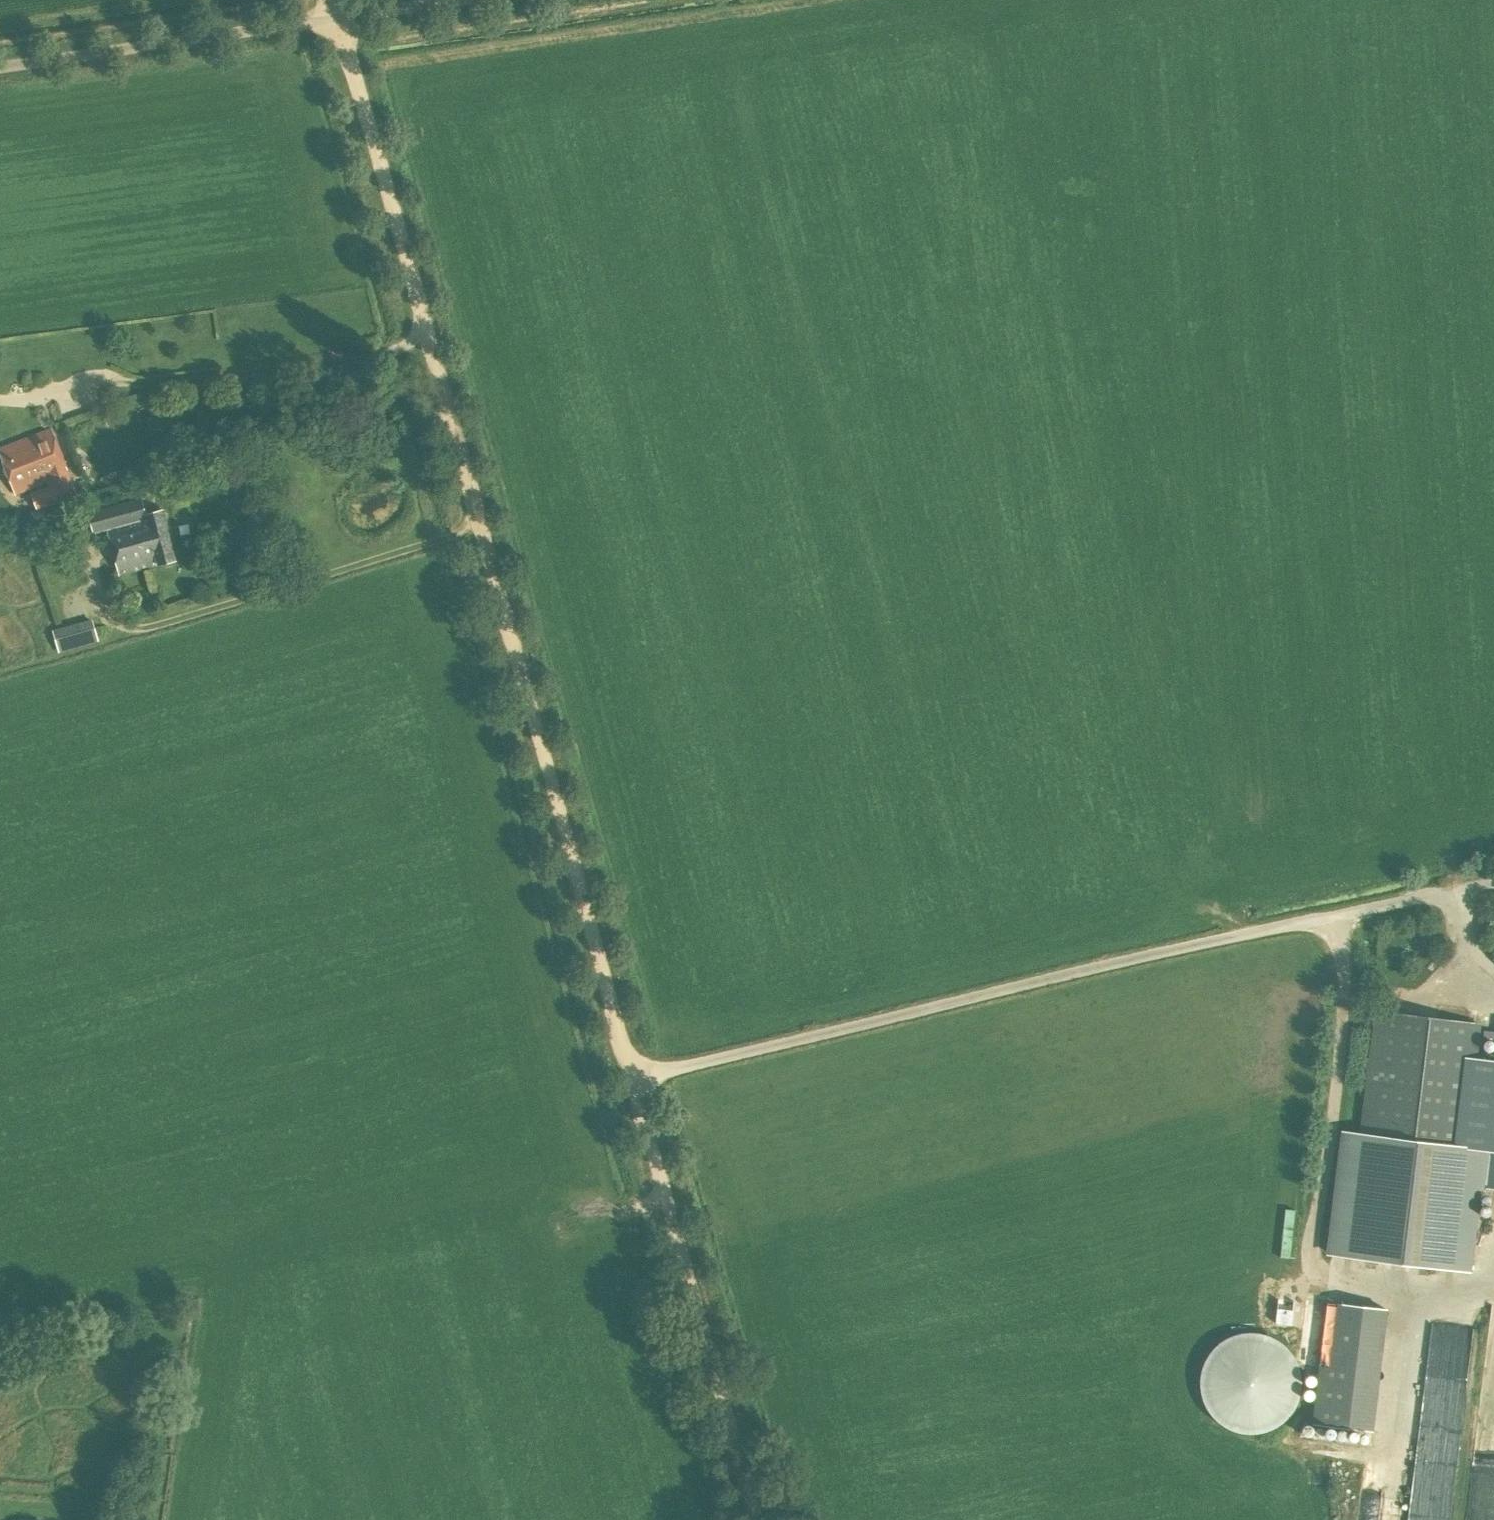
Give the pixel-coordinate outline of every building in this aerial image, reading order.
[(286,414),(300,410),(297,399),(284,403),(286,414)] [(51,428),(0,448),(0,454),(16,495),(48,482),(49,486),(31,493),(37,510),(76,495),(51,428)] [(145,515),(141,498),(88,513),(93,533),(106,529),(118,575),(176,559),(162,510),(145,515)] [(76,639),(87,633),(81,620),(69,626),(76,639)] [(1489,1085),(1471,1083),(1479,1023),(1377,1010),(1362,1132),(1341,1130),(1326,1254),(1471,1272),(1482,1188),(1493,1189),(1493,1050),(1489,1085)] [(1314,1414),(1374,1421),(1388,1301),(1328,1294),(1314,1414)] [(1248,1437),(1257,1437),(1266,1435),(1274,1431),(1282,1427),(1289,1421),(1294,1414),(1298,1406),(1301,1397),(1303,1388),(1303,1380),(1301,1371),(1298,1362),(1294,1355),(1288,1348),(1281,1342),(1273,1337),(1265,1334),(1256,1332),(1247,1332),(1238,1333),(1230,1336),(1222,1340),(1215,1345),(1208,1352),(1203,1359),(1200,1367),(1198,1376),(1197,1385),(1198,1394),(1200,1403),(1204,1411),(1209,1418),(1215,1424),(1223,1430),(1231,1434),(1239,1436),(1248,1437)] [(1470,1519),(1493,1519),(1493,1510),(1470,1509),(1470,1519)]
